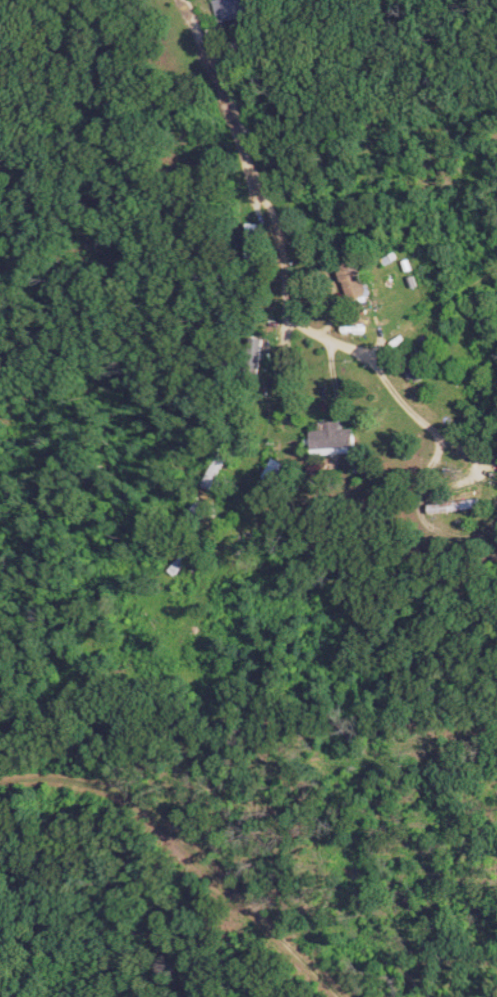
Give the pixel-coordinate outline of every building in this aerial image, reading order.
[(221,23),(251,16),(247,0),(217,0),(216,0),(221,23)] [(373,294),(361,260),(341,267),(353,301),(373,294)] [(323,422),(323,430),(315,431),(315,449),(358,448),(358,429),(349,429),(349,422),(323,422)] [(227,461),(221,457),(212,470),(218,474),(227,461)] [(295,467),(275,458),(266,477),(286,487),(295,467)] [(483,501),(433,502),(433,512),(483,511),(483,501)]
